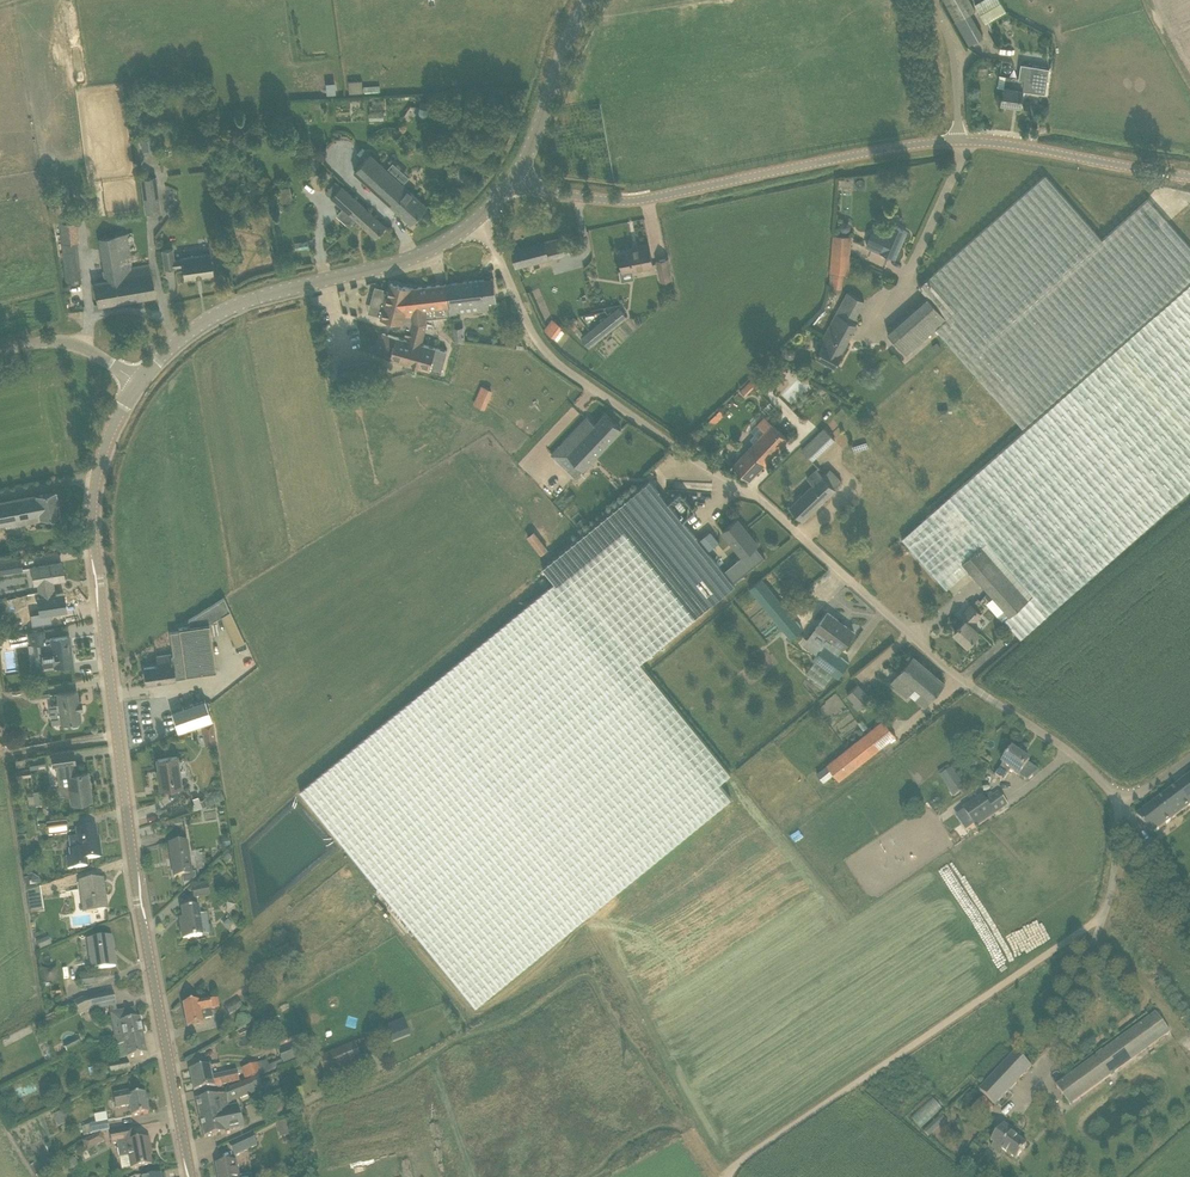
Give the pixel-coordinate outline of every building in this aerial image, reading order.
[(969,14),(974,11),(967,0),(942,0),(955,22),(962,33),(976,26),(969,14)] [(984,22),(1005,10),(999,0),(982,0),(974,5),(984,22)] [(990,19),(984,23),(988,29),(994,26),(990,19)] [(1019,78),(1006,76),(1002,103),(1021,105),(1023,90),(1047,93),(1050,68),(1021,64),(1019,78)] [(412,223),(427,205),(370,154),(354,171),(412,223)] [(941,267),(919,286),(928,297),(947,319),(936,328),(1023,427),(1189,280),(1189,247),(1148,199),(1102,239),(1045,175),(941,267)] [(141,178),(144,196),(154,195),(153,188),(157,187),(156,176),(141,178)] [(376,237),(386,226),(342,185),(332,197),(343,207),(337,215),(350,226),(356,219),(376,237)] [(292,201),(291,193),(290,187),(277,189),(280,203),(292,201)] [(874,226),(866,245),(880,252),(895,258),(907,231),(892,224),(888,232),(874,226)] [(99,305),(156,295),(149,264),(132,267),(127,233),(99,238),(106,280),(95,282),(99,305)] [(850,256),(852,237),(832,235),(831,254),(850,256)] [(511,249),(516,267),(550,258),(545,240),(511,249)] [(654,266),(649,244),(638,247),(638,248),(619,252),(623,271),(633,269),(633,270),(654,266)] [(182,265),(183,271),(184,279),(213,275),(211,254),(181,258),(181,259),(174,260),(173,248),(162,249),(165,269),(175,267),(175,266),(182,265)] [(829,273),(830,273),(844,274),(850,275),(852,256),(850,256),(831,254),(829,273)] [(668,258),(667,258),(657,260),(661,280),(672,278),(668,258)] [(81,282),(80,268),(64,269),(66,283),(81,282)] [(844,274),(830,273),(829,288),(842,289),(844,274)] [(447,283),(451,314),(460,313),(459,305),(479,302),(480,311),(489,309),(488,301),(498,300),(495,277),(447,283)] [(428,323),(427,317),(451,315),(451,314),(447,283),(412,287),(391,283),(381,318),(401,322),(400,328),(407,329),(405,334),(409,335),(408,339),(383,332),(377,354),(391,358),(430,369),(442,373),(448,351),(436,348),(436,347),(422,344),(428,323)] [(1155,315),(1189,355),(1189,283),(1155,315)] [(817,357),(835,366),(842,352),(841,352),(857,323),(853,322),(864,301),(848,292),(821,342),(824,344),(817,357)] [(888,333),(907,354),(936,328),(947,319),(928,297),(888,333)] [(619,308),(582,338),(589,347),(627,317),(619,308)] [(1155,315),(1074,386),(1176,501),(1189,488),(1189,355),(1155,315)] [(554,338),(563,326),(553,319),(544,331),(554,338)] [(368,372),(366,362),(353,365),(355,375),(368,372)] [(354,375),(351,365),(339,368),(341,378),(354,375)] [(744,395),(753,386),(759,391),(766,384),(756,373),(739,389),(744,395)] [(940,581),(963,562),(986,541),(1033,594),(1010,615),(1004,620),(1021,638),(1176,501),(1074,386),(947,499),(902,538),(940,581)] [(576,477),(621,429),(606,414),(595,425),(587,418),(552,454),(576,477)] [(759,438),(733,465),(749,480),(788,438),(773,423),(768,419),(754,433),(759,438)] [(802,449),(812,460),(835,438),(825,428),(802,449)] [(823,475),(817,469),(807,478),(813,484),(789,507),(803,520),(836,489),(835,488),(842,481),(830,469),(823,475)] [(720,783),(732,773),(640,661),(735,584),(709,553),(719,545),(708,532),(699,540),(683,520),(696,510),(681,492),(668,502),(650,480),(543,567),(555,582),(300,790),(476,1006),(732,797),(720,783)] [(50,516),(51,521),(53,522),(60,521),(61,519),(60,514),(56,491),(0,502),(0,525),(7,524),(7,521),(40,514),(40,518),(50,516)] [(743,556),(758,544),(738,519),(722,531),(743,556)] [(534,531),(527,536),(541,555),(548,549),(534,531)] [(963,562),(1010,615),(1033,594),(986,541),(963,562)] [(21,560),(21,558),(0,561),(0,574),(23,571),(21,560)] [(64,579),(61,562),(32,567),(34,583),(38,582),(40,596),(38,597),(40,613),(66,609),(64,592),(54,594),(52,581),(64,579)] [(791,638),(803,628),(762,578),(750,588),(791,638)] [(209,624),(221,616),(236,646),(245,642),(230,611),(224,598),(189,620),(189,627),(209,624)] [(972,624),(982,614),(972,605),(962,616),(966,620),(954,632),(968,644),(980,632),(972,624)] [(832,641),(828,646),(833,650),(837,644),(842,648),(854,632),(828,612),(816,628),(832,641)] [(216,671),(209,624),(189,627),(178,628),(179,631),(169,633),(172,654),(176,679),(190,677),(189,675),(216,671)] [(28,632),(11,636),(14,647),(29,644),(29,645),(40,643),(46,643),(45,639),(44,630),(28,632)] [(51,638),(45,639),(46,643),(40,643),(41,651),(43,667),(54,666),(73,664),(72,653),(70,653),(70,649),(71,649),(69,635),(51,638)] [(850,662),(833,650),(828,646),(825,644),(814,659),(838,678),(850,662)] [(172,654),(156,656),(158,666),(144,667),(146,683),(176,679),(172,654)] [(930,699),(944,683),(913,657),(891,683),(907,697),(916,687),(930,699)] [(821,687),(829,678),(813,663),(805,672),(821,687)] [(847,695),(860,709),(871,698),(859,684),(847,695)] [(48,685),(44,685),(27,688),(29,700),(49,697),(48,685)] [(79,720),(81,720),(77,690),(58,693),(59,704),(50,705),(53,724),(62,722),(62,723),(69,722),(70,724),(72,726),(77,725),(79,723),(79,720)] [(205,699),(171,711),(178,731),(212,719),(205,699)] [(839,781),(894,738),(896,736),(883,720),(827,765),(817,773),(824,782),(834,774),(839,781)] [(214,731),(214,726),(207,727),(208,732),(206,732),(209,746),(217,745),(215,731),(214,731)] [(1003,765),(996,775),(995,776),(1004,781),(1011,771),(1019,776),(1030,762),(1013,749),(1002,764),(1003,765)] [(37,764),(45,763),(44,756),(36,757),(37,764)] [(177,756),(158,759),(160,771),(161,771),(161,775),(159,775),(160,788),(181,784),(177,756)] [(72,803),(92,801),(88,772),(74,774),(73,762),(75,762),(75,761),(75,762),(56,764),(60,790),(61,792),(63,794),(65,796),(68,796),(71,796),(72,803)] [(950,770),(940,777),(953,797),(964,789),(950,770)] [(1150,806),(1137,816),(1151,835),(1189,806),(1189,776),(1150,806)] [(1008,806),(999,793),(987,802),(982,795),(963,809),(976,828),(1008,806)] [(48,838),(68,835),(67,823),(47,826),(48,838)] [(97,839),(96,828),(94,828),(94,825),(84,826),(85,830),(77,831),(79,850),(70,851),(71,859),(66,859),(67,870),(88,867),(87,860),(100,858),(100,857),(102,857),(100,847),(98,848),(98,845),(96,845),(95,840),(97,839)] [(172,865),(174,877),(192,875),(187,843),(169,846),(171,861),(172,861),(173,865),(172,865)] [(28,879),(25,879),(27,892),(38,888),(38,886),(41,885),(40,880),(33,875),(28,876),(28,879)] [(86,913),(107,909),(106,899),(104,899),(103,895),(105,895),(103,880),(80,883),(82,904),(85,903),(86,913)] [(194,898),(209,896),(208,887),(193,889),(194,898)] [(198,907),(196,907),(182,910),(184,926),(181,926),(183,939),(202,936),(198,907)] [(92,970),(115,967),(113,952),(112,953),(111,948),(113,948),(111,937),(88,941),(92,970)] [(283,964),(295,957),(288,944),(275,951),(283,964)] [(260,980),(272,973),(265,961),(253,968),(260,980)] [(94,985),(93,975),(80,977),(81,987),(94,985)] [(110,1008),(111,1014),(116,1039),(114,1039),(115,1046),(125,1044),(127,1059),(147,1055),(140,1019),(136,1020),(134,1009),(117,1013),(113,992),(85,998),(75,1003),(81,1016),(89,1012),(92,1011),(92,1012),(110,1008)] [(198,1002),(183,1005),(187,1028),(203,1025),(202,1020),(212,1018),(211,1010),(212,1010),(212,1009),(219,1008),(217,999),(198,1002)] [(238,999),(224,1007),(229,1016),(243,1008),(238,999)] [(1099,1054),(1066,1079),(1056,1086),(1070,1105),(1104,1080),(1116,1072),(1170,1032),(1156,1013),(1103,1052),(1102,1051),(1099,1053),(1099,1054)] [(253,1032),(265,1032),(265,1022),(253,1022),(253,1032)] [(361,1061),(361,1060),(371,1056),(365,1040),(355,1044),(355,1043),(319,1057),(326,1075),(361,1061)] [(980,1090),(996,1105),(1032,1067),(1016,1052),(980,1090)] [(267,1060),(241,1070),(244,1079),(253,1077),(260,1076),(272,1072),(267,1060)] [(111,1076),(131,1072),(128,1061),(109,1065),(111,1076)] [(210,1066),(189,1070),(194,1091),(239,1082),(237,1071),(212,1077),(210,1066)] [(225,1094),(196,1100),(204,1138),(243,1130),(238,1105),(229,1107),(228,1104),(255,1094),(254,1092),(261,1089),(257,1081),(251,1084),(249,1080),(225,1090),(225,1094)] [(145,1094),(130,1096),(129,1092),(113,1095),(116,1108),(130,1106),(132,1117),(149,1113),(145,1094)] [(984,1097),(973,1107),(968,1112),(972,1117),(977,1112),(982,1118),(993,1108),(984,1097)] [(931,1098),(910,1118),(920,1128),(941,1108),(931,1098)] [(929,1137),(945,1122),(946,1121),(941,1116),(924,1132),(929,1137)] [(90,1125),(90,1126),(82,1128),(84,1136),(110,1131),(108,1122),(90,1125)] [(991,1142),(1003,1150),(1016,1160),(1027,1145),(1012,1134),(1014,1131),(1004,1124),(991,1142)] [(125,1141),(128,1157),(120,1159),(122,1170),(131,1169),(132,1169),(151,1165),(149,1150),(150,1149),(149,1139),(134,1142),(132,1130),(110,1134),(112,1143),(125,1141)] [(100,1133),(93,1137),(97,1145),(104,1141),(100,1133)] [(229,1144),(230,1146),(235,1156),(256,1147),(250,1134),(229,1144)] [(65,1164),(68,1171),(72,1173),(77,1171),(79,1167),(76,1160),(71,1158),(67,1159),(65,1164)] [(218,1176),(238,1176),(235,1161),(216,1165),(218,1176)]
